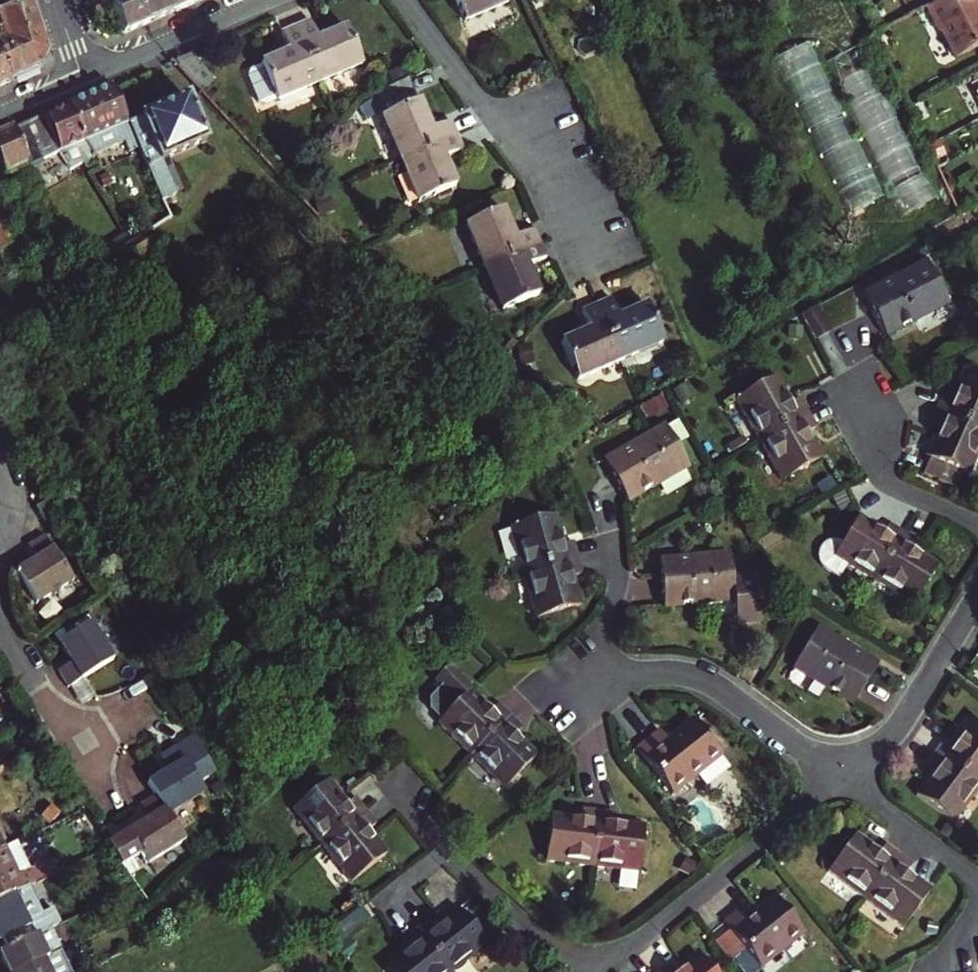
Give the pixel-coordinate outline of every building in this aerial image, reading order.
[(140,0),(111,0),(125,28),(148,18),(140,0)] [(148,18),(170,9),(167,0),(140,0),(148,18)] [(170,9),(190,0),(167,0),(170,9)] [(467,20),(508,0),(458,0),(467,20)] [(974,13),(977,11),(977,3),(977,0),(937,0),(925,6),(937,29),(939,27),(955,59),(977,46),(977,20),(974,13)] [(37,26),(29,2),(0,8),(0,29),(1,29),(3,34),(37,26)] [(321,78),(364,60),(348,25),(320,37),(311,18),(296,25),(321,78)] [(296,25),(282,31),(290,50),(262,62),(250,67),(248,73),(259,99),(266,102),(277,97),(321,78),(296,25)] [(1,29),(0,29),(0,55),(10,77),(37,65),(45,51),(37,26),(3,34),(1,29)] [(851,212),(886,195),(813,40),(778,56),(851,212)] [(10,77),(0,55),(0,81),(10,77)] [(876,66),(849,76),(904,212),(931,201),(876,66)] [(395,106),(419,100),(415,80),(390,85),(395,106)] [(64,106),(81,140),(125,121),(109,87),(64,106)] [(161,198),(181,189),(166,155),(204,139),(184,96),(125,121),(161,198)] [(418,102),(381,118),(400,160),(455,136),(449,122),(430,130),(418,102)] [(17,154),(21,161),(23,166),(57,152),(64,168),(81,161),(90,176),(100,169),(81,140),(64,106),(7,130),(17,154)] [(14,201),(36,188),(32,181),(23,166),(21,161),(17,154),(7,130),(0,132),(0,178),(14,201)] [(400,160),(419,204),(455,188),(443,159),(461,151),(455,136),(400,160)] [(504,209),(467,225),(485,268),(542,243),(535,229),(517,236),(504,209)] [(0,223),(0,248),(11,241),(0,223)] [(131,240),(88,268),(98,283),(150,249),(140,235),(131,240)] [(485,268),(503,311),(540,294),(528,266),(548,257),(542,243),(485,268)] [(923,261),(861,296),(884,335),(946,303),(923,261)] [(616,299),(600,306),(626,362),(669,342),(653,306),(625,318),(616,299)] [(600,306),(587,313),(595,331),(568,344),(585,381),(626,362),(600,306)] [(796,326),(790,315),(779,321),(785,333),(796,326)] [(964,372),(952,400),(942,396),(936,411),(977,429),(977,378),(964,372)] [(776,378),(737,400),(760,440),(809,413),(800,398),(791,403),(776,378)] [(929,426),(939,431),(927,457),(931,459),(924,474),(956,489),(963,473),(969,475),(977,455),(977,429),(936,411),(929,426)] [(817,428),(809,413),(760,440),(784,481),(823,459),(808,433),(817,428)] [(667,426),(607,461),(631,501),(691,467),(667,426)] [(53,514),(45,501),(36,507),(44,519),(53,514)] [(889,525),(884,533),(859,516),(841,545),(838,544),(834,544),(831,544),(828,546),(825,549),(823,552),(822,555),(823,558),(824,562),(826,565),(829,567),(841,575),(848,564),(874,580),(903,533),(889,525)] [(561,547),(553,518),(509,531),(523,575),(576,560),(572,544),(561,547)] [(913,551),(918,542),(903,533),(874,580),(914,604),(937,566),(913,551)] [(37,563),(19,574),(39,607),(75,585),(46,540),(30,550),(37,563)] [(761,574),(735,576),(733,553),(662,561),(667,605),(737,599),(739,623),(766,620),(761,574)] [(581,576),(576,560),(523,575),(536,619),(578,607),(570,579),(581,576)] [(52,668),(56,675),(64,684),(106,659),(84,622),(52,641),(64,662),(52,668)] [(878,664),(819,628),(795,667),(853,703),(878,664)] [(447,664),(458,675),(461,673),(450,662),(447,664)] [(436,723),(470,755),(508,716),(495,704),(489,710),(468,689),(470,687),(458,675),(447,664),(420,694),(421,701),(440,719),(436,723)] [(970,715),(952,740),(944,734),(935,747),(977,778),(977,721),(970,715)] [(514,735),(520,728),(508,716),(470,755),(504,788),(535,756),(514,735)] [(672,792),(720,755),(692,719),(667,738),(659,729),(636,747),(672,792)] [(39,734),(31,723),(24,726),(31,739),(39,734)] [(190,732),(158,752),(165,764),(145,776),(157,795),(165,809),(200,788),(200,786),(195,780),(193,780),(213,768),(190,732)] [(926,761),(933,767),(915,792),(952,819),(977,784),(977,778),(935,747),(926,761)] [(349,803),(330,780),(294,808),(323,845),(366,811),(356,798),(349,803)] [(111,849),(118,860),(140,847),(148,861),(184,839),(165,809),(157,795),(141,804),(149,817),(107,843),(111,849)] [(598,809),(582,807),(581,817),(552,813),(547,860),(592,864),(598,813),(598,809)] [(615,811),(598,809),(598,813),(592,864),(639,869),(644,823),(614,820),(615,811)] [(369,830),(376,824),(366,811),(323,845),(352,881),(387,853),(369,830)] [(859,837),(830,873),(869,901),(904,856),(889,846),(883,854),(859,837)] [(24,889),(37,883),(29,868),(17,873),(5,848),(0,850),(0,900),(24,889)] [(915,864),(904,856),(869,901),(907,930),(935,892),(910,874),(915,864)] [(39,921),(24,889),(0,900),(0,931),(4,938),(39,921)] [(739,909),(723,921),(760,967),(804,932),(775,896),(747,919),(739,909)] [(488,947),(460,912),(437,929),(431,921),(418,931),(449,971),(455,971),(488,947)] [(64,951),(53,928),(0,953),(9,971),(19,971),(44,960),(55,955),(64,951)] [(409,949),(386,967),(390,971),(449,971),(418,931),(404,942),(409,949)] [(44,960),(19,971),(63,971),(55,955),(44,960)] [(697,955),(676,971),(711,971),(697,955)]
